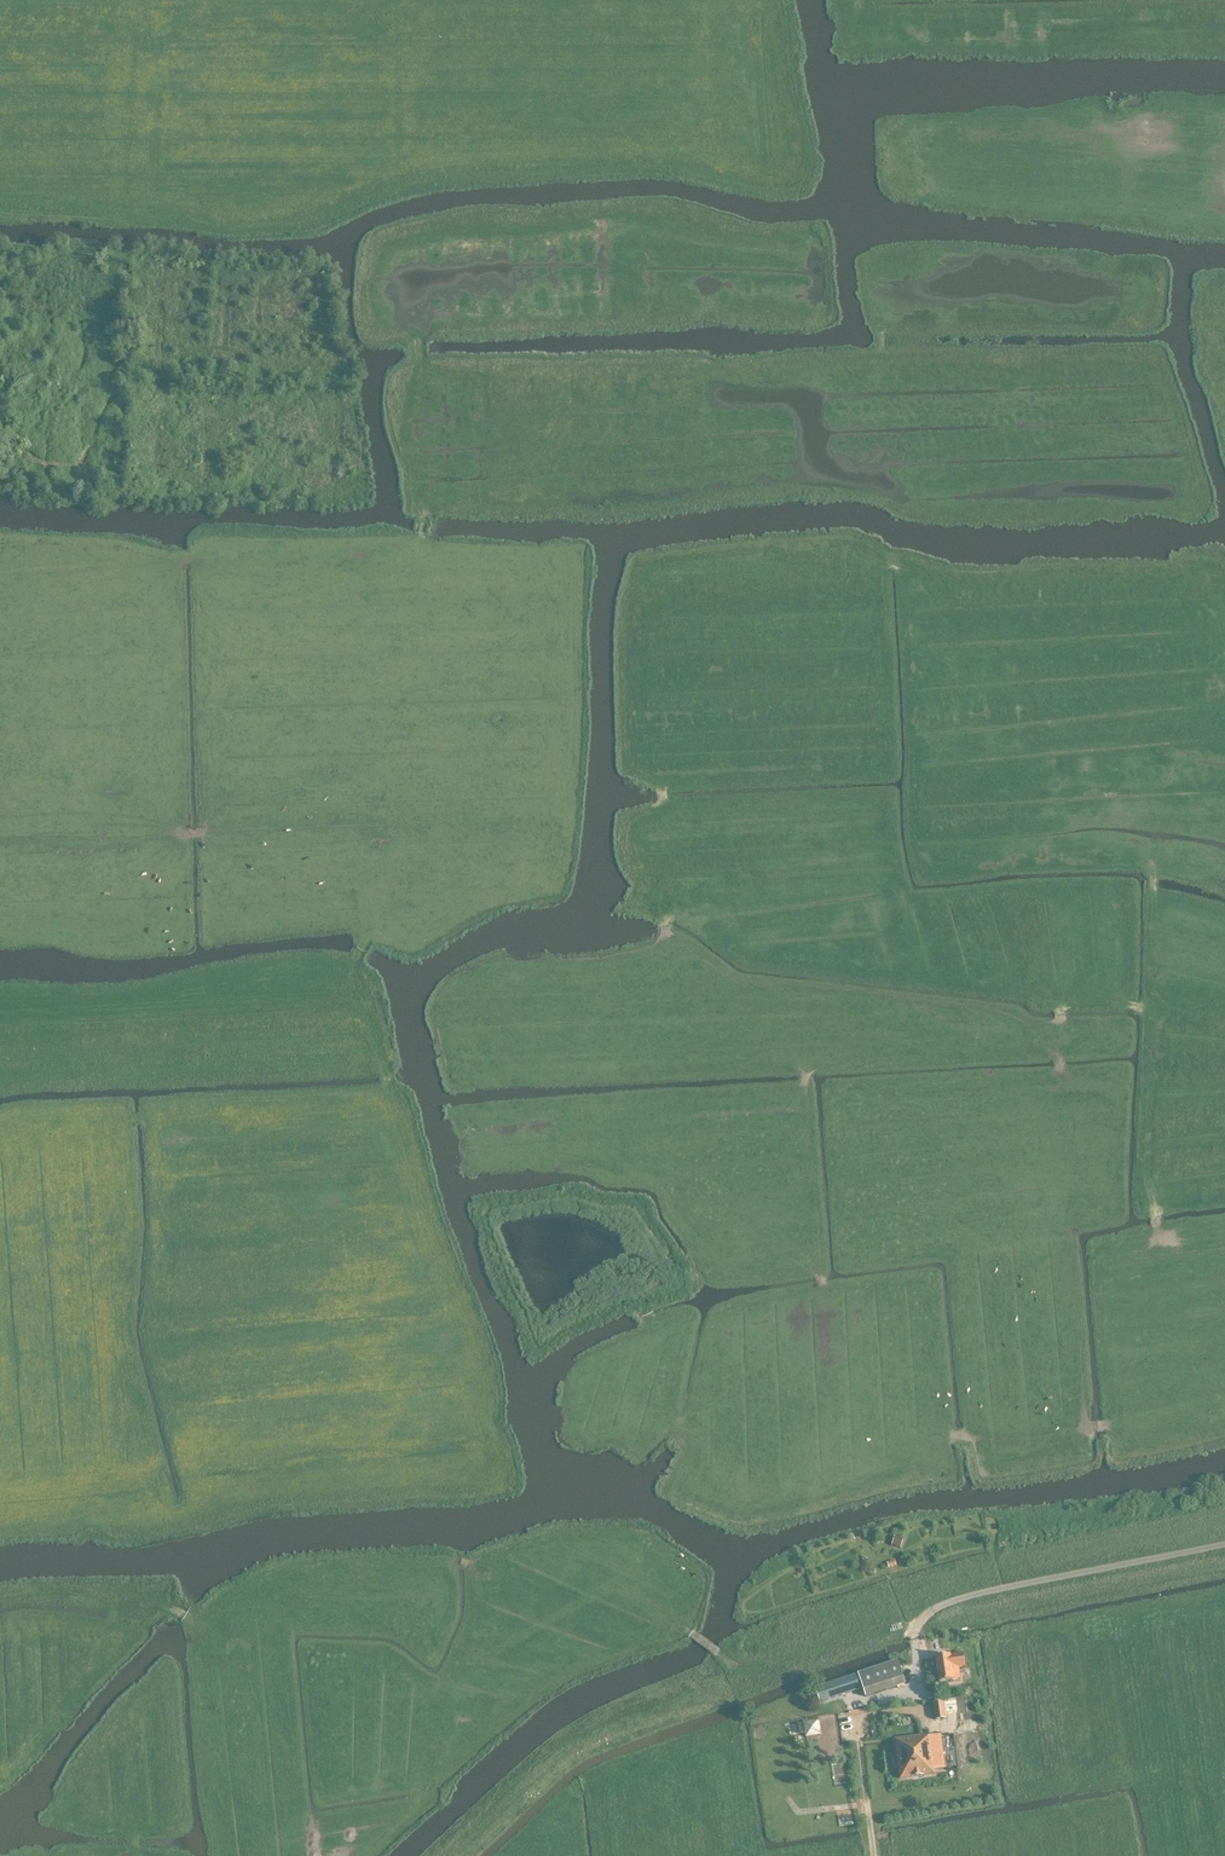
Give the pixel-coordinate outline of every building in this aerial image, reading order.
[(899,1527),(897,1537),(906,1540),(909,1530),(899,1527)] [(935,1657),(939,1682),(960,1679),(958,1666),(965,1665),(963,1653),(950,1655),(935,1657)] [(821,1685),(822,1688),(811,1691),(812,1696),(809,1698),(811,1703),(826,1698),(826,1700),(863,1687),(866,1696),(905,1683),(898,1660),(858,1673),(821,1685)] [(934,1711),(945,1709),(943,1701),(932,1703),(934,1711)] [(945,1709),(934,1711),(935,1720),(946,1718),(945,1709)] [(818,1717),(802,1719),(804,1735),(820,1733),(818,1717)] [(945,1767),(940,1734),(929,1736),(929,1734),(925,1735),(927,1750),(928,1750),(929,1753),(915,1755),(916,1764),(910,1764),(912,1778),(936,1775),(935,1769),(945,1767)] [(900,1780),(912,1778),(910,1764),(916,1764),(915,1755),(929,1753),(928,1750),(927,1750),(925,1735),(894,1739),(900,1780)]
